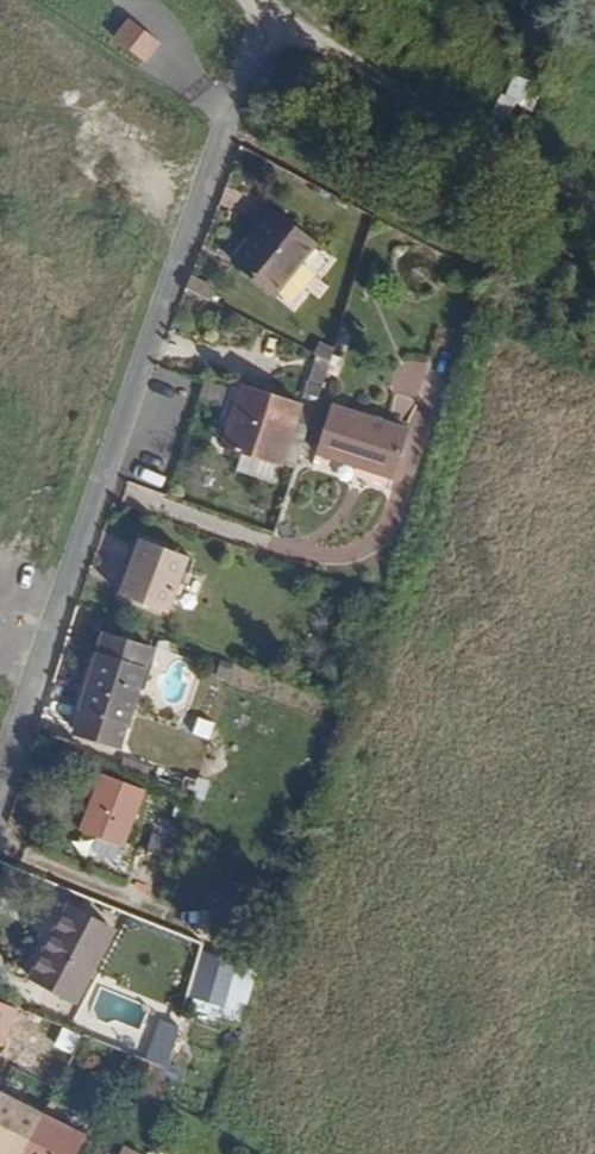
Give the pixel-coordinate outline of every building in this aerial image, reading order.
[(114,36),(146,61),(163,40),(131,15),(114,36)] [(238,261),(300,310),(340,259),(277,210),(238,261)] [(242,381),(220,450),(239,456),(272,466),(294,398),(242,381)] [(391,418),(413,423),(410,435),(430,439),(439,392),(399,383),(391,418)] [(310,457),(387,480),(402,429),(325,405),(310,457)] [(233,474),(266,484),(272,466),(239,456),(233,474)] [(116,597),(166,616),(189,553),(139,534),(116,597)] [(101,649),(139,664),(147,642),(109,628),(101,649)] [(74,723),(112,738),(139,664),(101,649),(74,723)] [(79,838),(123,854),(146,790),(103,774),(79,838)] [(32,994),(85,1018),(120,940),(68,916),(32,994)] [(197,1000),(229,1009),(241,967),(208,957),(197,1000)] [(229,1009),(250,1015),(261,972),(241,967),(229,1009)] [(126,1100),(148,1084),(153,1061),(137,1056),(126,1100)] [(35,1112),(0,1097),(0,1153),(16,1153),(35,1112)] [(80,1132),(35,1112),(16,1153),(69,1153),(80,1132)] [(125,1141),(118,1153),(149,1153),(150,1153),(125,1141)]
